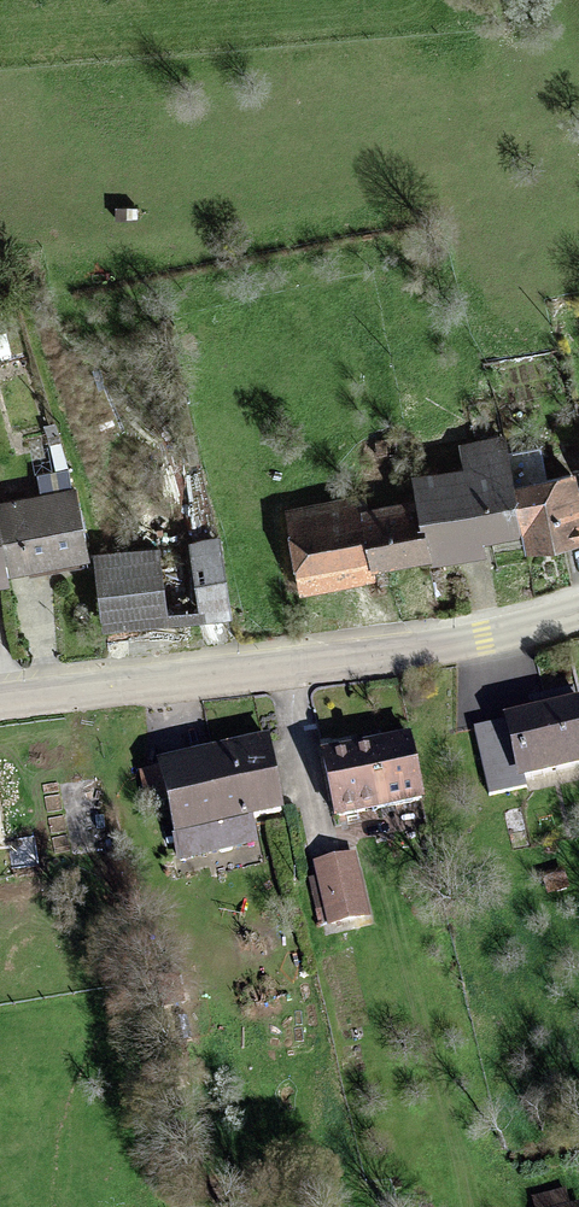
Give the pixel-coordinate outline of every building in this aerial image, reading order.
[(403,487),(407,507),(418,564),(515,545),(505,491),(495,441),(455,449),(460,476),(403,487)] [(565,479),(505,491),(515,545),(517,555),(578,543),(565,479)] [(76,565),(63,494),(0,505),(0,579),(76,565)] [(349,504),(280,518),(294,588),(418,564),(407,507),(352,518),(349,504)] [(215,544),(188,547),(197,620),(224,617),(215,544)] [(149,551),(91,558),(100,633),(158,626),(149,551)] [(498,729),(513,784),(578,768),(578,746),(570,711),(498,729)] [(272,818),(254,745),(158,768),(169,816),(162,818),(173,865),(248,847),(243,825),(272,818)] [(401,749),(315,765),(325,822),(411,806),(401,749)] [(94,787),(60,796),(74,851),(108,843),(94,787)]
